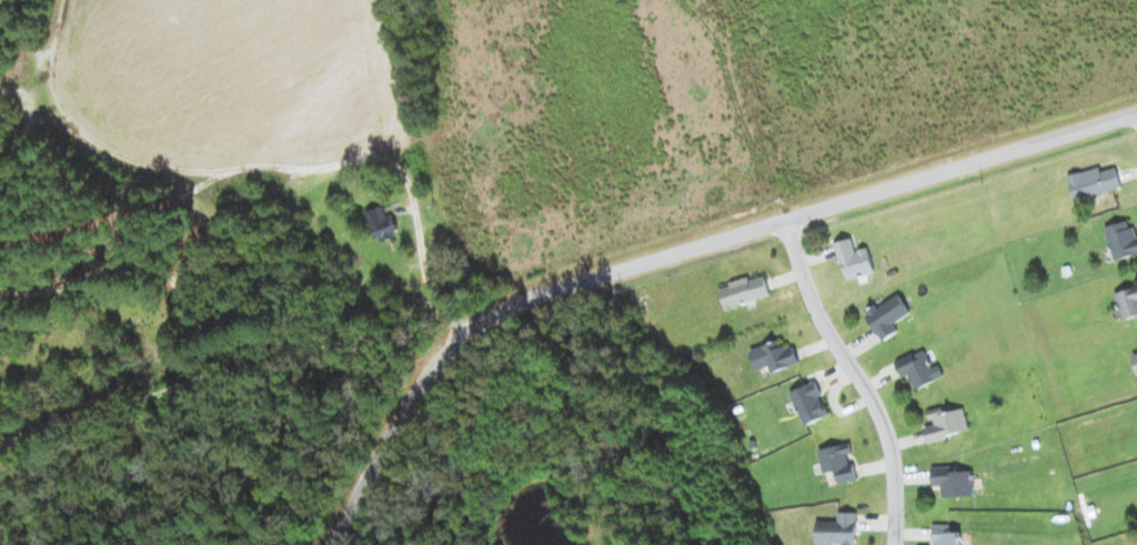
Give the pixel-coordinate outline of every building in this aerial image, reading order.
[(1075,201),(1122,187),(1116,167),(1101,171),(1100,166),(1068,176),(1075,201)] [(382,235),(398,229),(392,213),(387,215),(383,205),(373,209),(382,235)] [(1133,219),(1106,226),(1115,260),(1136,254),(1136,234),(1133,219)] [(846,279),(875,272),(869,247),(855,250),(853,238),(837,242),(846,279)] [(721,288),(726,308),(770,297),(765,274),(730,283),(730,286),(721,288)] [(1116,290),(1122,319),(1136,316),(1136,286),(1116,290)] [(899,330),(894,324),(911,312),(898,292),(865,314),(883,341),(899,330)] [(793,345),(784,349),(780,338),(750,350),(758,371),(770,366),(772,373),(800,362),(793,345)] [(910,374),(917,389),(945,376),(939,364),(933,367),(924,348),(896,361),(903,377),(910,374)] [(806,425),(830,414),(815,381),(790,393),(806,425)] [(970,431),(964,408),(952,411),(950,403),(929,409),(932,423),(924,426),(928,442),(970,431)] [(856,480),(850,454),(853,453),(850,442),(819,449),(825,473),(836,471),(840,484),(856,480)] [(957,471),(956,466),(932,467),(933,486),(942,485),(942,497),(974,495),(973,470),(957,471)] [(818,543),(832,543),(832,544),(858,544),(858,512),(839,512),(838,520),(818,520),(818,543)] [(962,532),(950,531),(950,525),(934,525),(934,544),(962,544),(962,532)]
